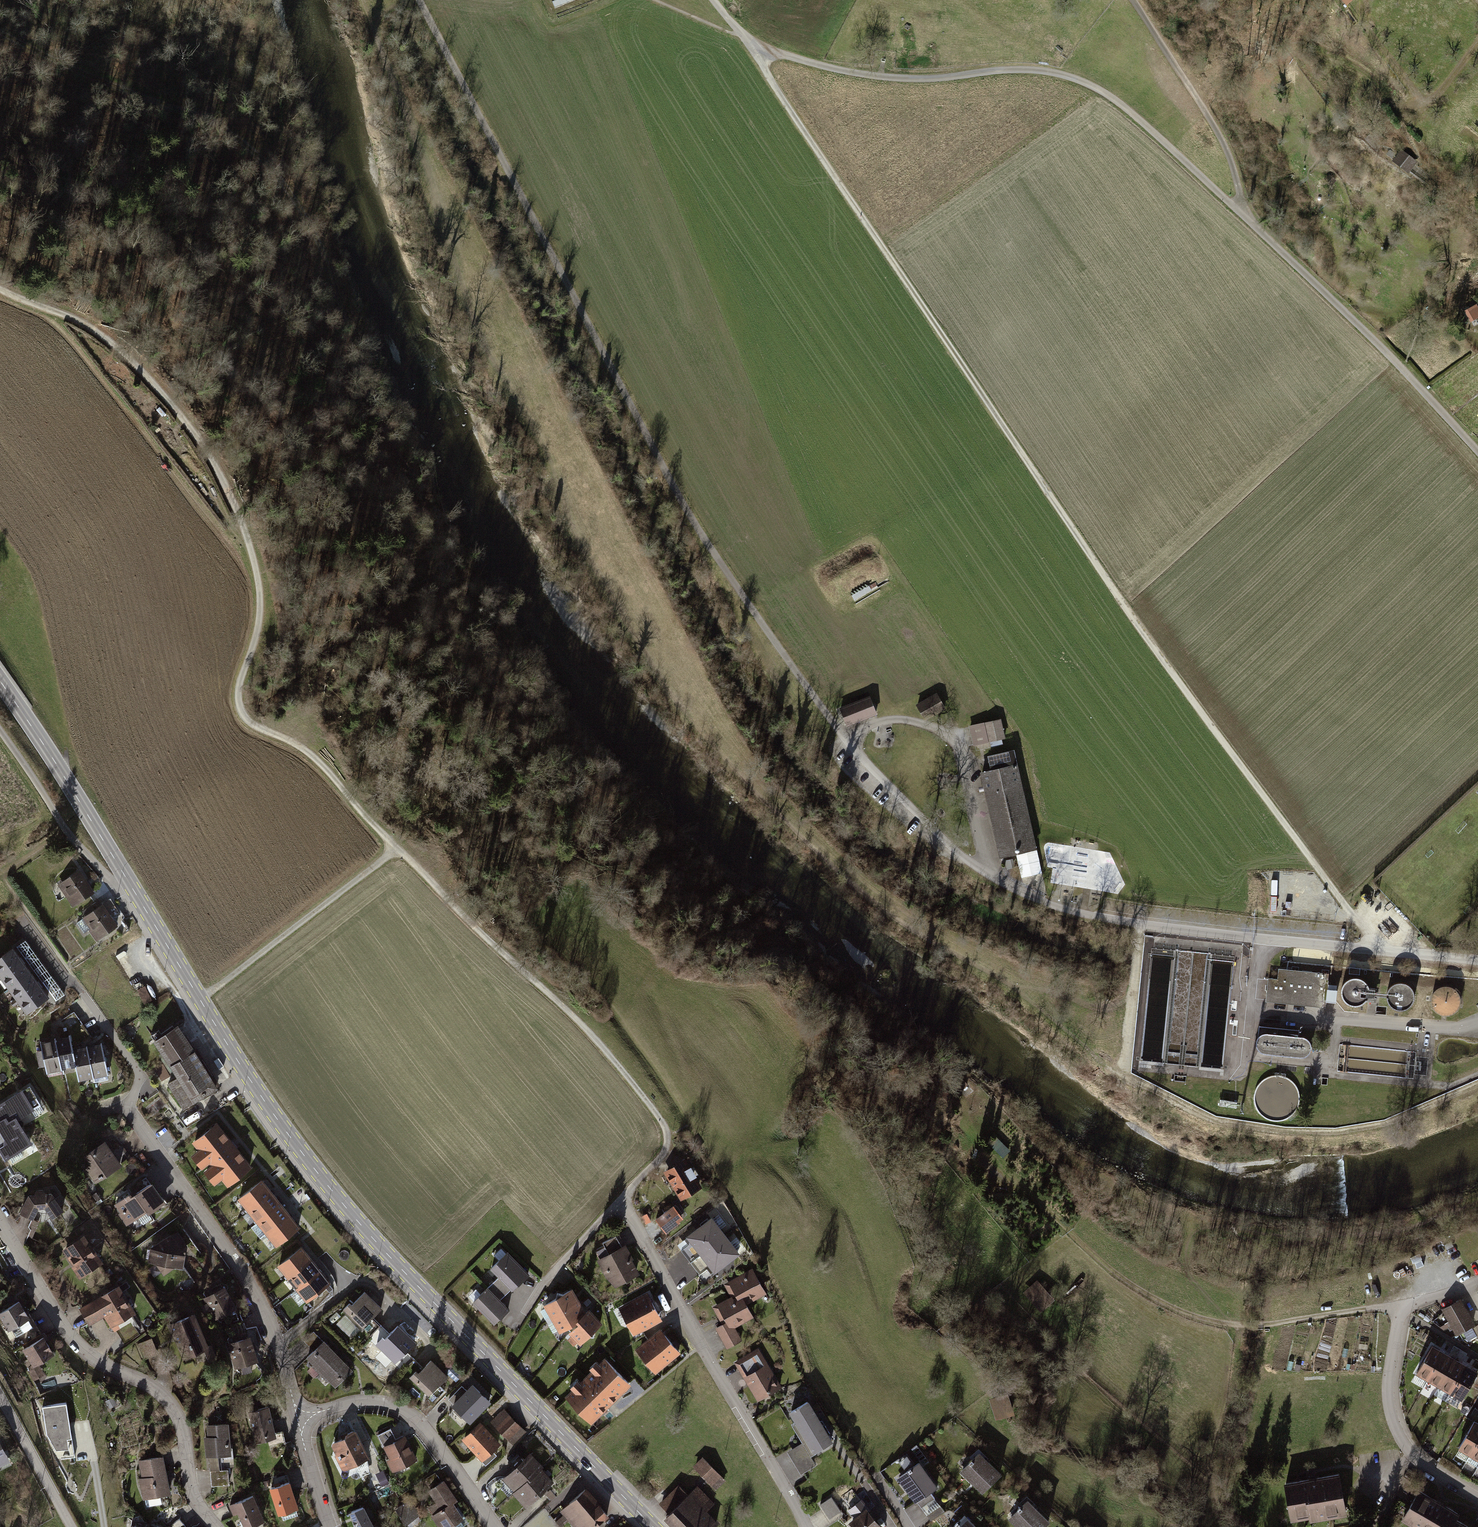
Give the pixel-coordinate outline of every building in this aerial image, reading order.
[(579,0),(557,0),(553,2),(556,10),(579,0)] [(1416,161),(1403,151),(1395,161),(1408,172),(1416,161)] [(1331,185),(1336,181),(1330,175),(1326,180),(1331,185)] [(872,591),(870,586),(852,596),(855,601),(872,591)] [(937,694),(918,705),(926,719),(945,708),(937,694)] [(870,697),(841,709),(847,725),(876,714),(870,697)] [(1001,720),(969,727),(973,744),(1004,737),(1001,720)] [(1002,739),(989,742),(991,747),(1003,745),(1002,739)] [(991,772),(981,774),(1001,857),(1036,849),(1014,754),(989,760),(991,772)] [(62,883),(69,893),(66,895),(73,905),(92,892),(78,871),(62,883)] [(86,916),(76,923),(84,933),(89,929),(96,939),(116,926),(122,934),(128,930),(111,901),(102,905),(95,910),(92,904),(82,911),(86,916)] [(22,961),(13,949),(0,958),(0,977),(22,961)] [(22,961),(0,977),(0,979),(1,978),(9,989),(31,973),(22,961)] [(1283,970),(1282,982),(1268,981),(1266,1002),(1327,1008),(1330,974),(1283,970)] [(13,1005),(40,985),(31,973),(9,989),(17,999),(12,1003),(13,1005)] [(1342,995),(1344,999),(1347,1003),(1351,1006),(1356,1007),(1361,1006),(1366,1004),(1367,1002),(1377,1003),(1378,989),(1371,989),(1371,986),(1368,982),(1364,979),(1360,977),(1355,977),(1350,979),(1346,981),(1344,985),(1342,990),(1342,995)] [(1388,1000),(1389,1004),(1393,1008),(1397,1010),(1402,1011),(1407,1011),(1411,1009),(1414,1005),(1416,1001),(1417,996),(1416,991),(1413,987),(1410,984),(1405,982),(1400,982),(1396,983),(1392,986),(1389,990),(1388,995),(1388,1000)] [(49,997),(40,985),(13,1005),(14,1007),(20,1003),(27,1013),(49,997)] [(151,999),(145,987),(138,990),(144,1003),(151,999)] [(1431,1005),(1433,1009),(1436,1013),(1440,1015),(1445,1016),(1450,1016),(1454,1013),(1457,1010),(1459,1006),(1460,1001),(1459,996),(1457,992),(1453,989),(1448,987),(1444,987),(1439,988),(1435,991),(1432,995),(1431,1000),(1431,1005)] [(91,1036),(74,1012),(59,1023),(67,1034),(69,1033),(78,1045),(91,1036)] [(1300,1030),(1260,1026),(1258,1039),(1257,1040),(1257,1042),(1257,1047),(1259,1050),(1263,1053),(1266,1054),(1302,1058),(1305,1057),(1309,1055),(1311,1052),(1312,1048),(1312,1044),(1310,1041),(1307,1038),(1304,1037),(1299,1036),(1300,1030)] [(157,1032),(151,1036),(170,1065),(172,1063),(180,1077),(170,1083),(184,1105),(215,1085),(178,1027),(161,1038),(157,1032)] [(69,1037),(55,1040),(61,1069),(75,1066),(69,1037)] [(55,1040),(40,1043),(47,1072),(61,1069),(55,1040)] [(100,1044),(86,1047),(93,1077),(107,1074),(100,1044)] [(86,1048),(72,1051),(79,1080),(93,1077),(86,1048)] [(2,1111),(0,1113),(0,1151),(5,1160),(9,1158),(12,1163),(23,1157),(20,1152),(32,1145),(17,1120),(31,1111),(35,1117),(44,1112),(29,1087),(0,1105),(0,1108),(2,1111)] [(1239,1101),(1220,1099),(1219,1107),(1239,1109),(1239,1101)] [(250,1167),(217,1123),(193,1142),(199,1150),(196,1151),(206,1164),(210,1161),(214,1166),(211,1168),(220,1179),(223,1177),(228,1184),(250,1167)] [(104,1142),(85,1156),(101,1179),(129,1159),(120,1146),(111,1152),(104,1142)] [(702,1188),(686,1160),(666,1172),(682,1199),(702,1188)] [(271,1192),(261,1180),(238,1198),(246,1208),(243,1210),(245,1212),(271,1192)] [(130,1195),(115,1205),(121,1213),(119,1214),(126,1225),(137,1217),(143,1225),(152,1219),(148,1213),(164,1202),(152,1185),(132,1198),(130,1195)] [(34,1195),(28,1195),(20,1214),(33,1220),(37,1209),(44,1208),(52,1218),(63,1210),(51,1193),(45,1194),(42,1189),(36,1190),(34,1195)] [(280,1204),(271,1192),(248,1210),(255,1220),(253,1222),(254,1225),(280,1204)] [(267,1235),(290,1216),(280,1204),(254,1225),(251,1228),(260,1240),(267,1235)] [(685,1216),(676,1204),(656,1220),(666,1233),(680,1222),(679,1221),(685,1216)] [(277,1247),(300,1228),(290,1216),(264,1237),(266,1239),(269,1237),(277,1247)] [(691,1263),(726,1236),(712,1218),(688,1236),(693,1242),(682,1251),(691,1263)] [(183,1227),(170,1235),(184,1255),(182,1267),(201,1253),(183,1227)] [(170,1235),(150,1249),(148,1262),(156,1263),(159,1261),(172,1263),(174,1266),(182,1267),(184,1255),(170,1235)] [(617,1235),(603,1243),(610,1256),(601,1261),(600,1263),(608,1276),(616,1286),(637,1275),(617,1235)] [(740,1254),(726,1236),(691,1263),(700,1275),(711,1266),(716,1272),(740,1254)] [(100,1262),(82,1237),(64,1250),(65,1251),(64,1254),(67,1258),(70,1258),(75,1266),(77,1264),(84,1274),(100,1262)] [(311,1259),(302,1247),(279,1266),(286,1275),(284,1278),(286,1280),(288,1278),(311,1259)] [(529,1275),(508,1253),(492,1268),(500,1276),(494,1282),(506,1294),(512,1289),(513,1290),(529,1275)] [(321,1272),(311,1259),(288,1278),(296,1287),(293,1289),(295,1292),(298,1290),(321,1272)] [(5,1271),(11,1280),(22,1273),(16,1263),(5,1271)] [(764,1290),(753,1269),(725,1285),(733,1297),(728,1300),(731,1305),(740,1300),(741,1303),(745,1302),(764,1290)] [(330,1284),(321,1272),(298,1290),(307,1302),(330,1284)] [(1057,1301),(1039,1281),(1024,1294),(1042,1314),(1057,1301)] [(125,1282),(119,1286),(122,1290),(128,1286),(125,1282)] [(472,1302),(493,1323),(508,1308),(500,1300),(506,1294),(494,1282),(488,1288),(487,1287),(472,1302)] [(118,1288),(97,1301),(102,1311),(107,1308),(112,1315),(113,1314),(118,1322),(133,1313),(118,1288)] [(223,1288),(204,1298),(216,1319),(235,1309),(223,1288)] [(580,1303),(572,1289),(563,1294),(557,1293),(556,1298),(545,1305),(552,1317),(546,1320),(547,1322),(580,1303)] [(350,1304),(344,1309),(361,1326),(370,1317),(372,1318),(381,1309),(364,1293),(356,1301),(352,1306),(350,1304)] [(661,1319),(647,1294),(620,1309),(634,1335),(661,1319)] [(731,1305),(728,1300),(714,1308),(723,1324),(716,1328),(721,1336),(735,1328),(733,1325),(752,1315),(745,1302),(741,1303),(740,1300),(731,1305)] [(104,1315),(97,1301),(82,1310),(90,1323),(104,1315)] [(1461,1301),(1444,1310),(1458,1335),(1475,1325),(1461,1301)] [(0,1314),(0,1315),(9,1330),(12,1328),(27,1319),(29,1318),(20,1302),(0,1314)] [(579,1321),(586,1313),(580,1303),(547,1322),(548,1324),(554,1321),(561,1333),(570,1327),(572,1330),(580,1322),(579,1321)] [(594,1331),(603,1323),(590,1310),(586,1313),(579,1321),(580,1322),(572,1330),(565,1338),(566,1339),(571,1335),(580,1345),(588,1337),(594,1337),(594,1331)] [(192,1316),(171,1325),(185,1358),(207,1349),(192,1316)] [(241,1317),(226,1324),(229,1330),(244,1323),(241,1317)] [(361,1326),(360,1327),(369,1336),(380,1326),(372,1318),(370,1317),(361,1326)] [(27,1319),(12,1328),(25,1350),(40,1341),(27,1319)] [(244,1323),(229,1330),(232,1336),(247,1329),(244,1323)] [(1465,1331),(1469,1340),(1477,1336),(1477,1325),(1465,1331)] [(380,1326),(369,1336),(377,1344),(383,1338),(385,1340),(390,1336),(380,1326)] [(383,1338),(377,1344),(394,1360),(404,1351),(406,1352),(414,1343),(398,1328),(390,1336),(385,1340),(383,1338)] [(741,1340),(735,1328),(721,1336),(727,1348),(741,1340)] [(680,1353),(661,1330),(637,1351),(656,1373),(680,1353)] [(314,1352),(309,1357),(335,1384),(350,1369),(314,1332),(304,1341),(314,1352)] [(25,1350),(24,1350),(34,1365),(27,1369),(34,1380),(44,1374),(37,1364),(54,1354),(45,1338),(40,1341),(25,1350)] [(152,1338),(137,1344),(143,1359),(158,1353),(152,1338)] [(248,1338),(228,1345),(236,1367),(256,1360),(248,1338)] [(1434,1347),(1418,1374),(1429,1380),(1445,1353),(1434,1347)] [(404,1351),(394,1361),(403,1370),(413,1360),(404,1351)] [(752,1353),(735,1363),(745,1379),(749,1377),(761,1398),(780,1387),(767,1366),(762,1369),(752,1353)] [(1445,1353),(1429,1380),(1441,1387),(1456,1360),(1445,1353)] [(631,1385),(606,1359),(567,1397),(592,1422),(631,1385)] [(413,1360),(403,1370),(410,1378),(416,1372),(418,1374),(423,1370),(413,1360)] [(1456,1360),(1441,1387),(1452,1393),(1468,1367),(1456,1360)] [(416,1372),(410,1378),(434,1401),(444,1391),(439,1386),(447,1377),(431,1362),(423,1370),(418,1374),(416,1372)] [(1447,1402),(1458,1408),(1464,1399),(1468,1392),(1477,1375),(1477,1373),(1468,1367),(1447,1402)] [(1468,1392),(1477,1398),(1477,1396),(1477,1375),(1468,1392)] [(477,1390),(473,1394),(469,1390),(454,1405),(470,1421),(489,1402),(477,1390)] [(1477,1398),(1468,1392),(1464,1399),(1473,1405),(1477,1398)] [(1005,1396),(990,1400),(996,1420),(1011,1416),(1005,1396)] [(113,1398),(106,1402),(110,1409),(116,1405),(113,1398)] [(66,1403),(42,1406),(46,1433),(61,1459),(74,1457),(66,1403)] [(809,1403),(792,1413),(815,1452),(833,1442),(809,1403)] [(268,1408),(249,1413),(256,1442),(275,1437),(268,1408)] [(505,1411),(493,1422),(512,1441),(524,1430),(505,1411)] [(1460,1449),(1471,1456),(1477,1444),(1477,1424),(1475,1423),(1467,1436),(1460,1449)] [(227,1424),(209,1426),(210,1438),(207,1438),(209,1457),(219,1456),(230,1455),(227,1424)] [(500,1444),(481,1424),(464,1440),(483,1460),(482,1461),(486,1466),(497,1456),(492,1451),(500,1444)] [(415,1460),(403,1436),(396,1440),(391,1429),(378,1436),(384,1447),(385,1447),(397,1469),(415,1460)] [(364,1460),(368,1458),(356,1433),(352,1431),(346,1435),(345,1438),(333,1444),(331,1447),(335,1454),(338,1455),(345,1469),(349,1467),(364,1460)] [(525,1449),(520,1444),(515,1449),(520,1454),(525,1449)] [(803,1444),(788,1453),(801,1474),(816,1465),(803,1444)] [(1466,1464),(1477,1471),(1477,1470),(1477,1444),(1466,1464)] [(516,1467),(504,1479),(515,1491),(542,1467),(531,1454),(523,1461),(519,1457),(512,1463),(516,1467)] [(969,1465),(962,1473),(983,1493),(1000,1475),(979,1455),(972,1462),(972,1461),(968,1464),(969,1465)] [(219,1456),(209,1457),(210,1471),(220,1470),(219,1456)] [(911,1462),(907,1456),(898,1461),(903,1468),(911,1462)] [(162,1457),(139,1461),(143,1479),(140,1479),(144,1499),(145,1499),(146,1507),(159,1504),(161,1502),(160,1496),(170,1494),(162,1457)] [(704,1458),(695,1467),(715,1488),(724,1479),(704,1458)] [(371,1473),(364,1460),(349,1467),(355,1480),(371,1473)] [(936,1488),(918,1464),(911,1469),(911,1468),(907,1470),(907,1471),(899,1477),(921,1508),(935,1499),(930,1492),(936,1488)] [(541,1469),(514,1493),(525,1506),(552,1481),(541,1469)] [(220,1470),(210,1471),(211,1486),(229,1485),(228,1470),(220,1470)] [(430,1488),(440,1481),(436,1473),(425,1480),(430,1488)] [(277,1487),(271,1489),(279,1514),(297,1508),(286,1476),(274,1480),(277,1487)] [(1287,1485),(1292,1518),(1300,1516),(1300,1519),(1322,1515),(1323,1520),(1333,1518),(1332,1514),(1347,1511),(1341,1476),(1316,1480),(1317,1482),(1311,1483),(1311,1481),(1287,1485)] [(429,1509),(441,1526),(462,1526),(466,1524),(453,1504),(457,1501),(444,1481),(429,1491),(438,1503),(429,1509)] [(661,1505),(671,1515),(668,1518),(678,1526),(713,1526),(716,1525),(704,1512),(713,1504),(698,1489),(689,1497),(679,1487),(661,1505)] [(549,1492),(548,1491),(545,1493),(552,1500),(556,1497),(550,1491),(549,1492)] [(562,1511),(576,1526),(581,1526),(584,1524),(586,1526),(595,1526),(608,1516),(587,1491),(562,1511)] [(1421,1492),(1410,1510),(1404,1521),(1415,1526),(1449,1526),(1458,1513),(1441,1503),(1440,1504),(1436,1502),(1437,1501),(1421,1492)] [(230,1506),(231,1510),(236,1508),(244,1526),(247,1526),(263,1520),(253,1496),(230,1506)] [(822,1504),(824,1507),(822,1507),(830,1518),(841,1511),(833,1500),(832,1501),(830,1499),(822,1504)] [(939,1505),(935,1499),(921,1508),(926,1514),(939,1505)] [(409,1501),(397,1509),(406,1522),(418,1513),(409,1501)] [(1011,1519),(1018,1526),(1045,1526),(1049,1522),(1028,1501),(1021,1508),(1017,1511),(1018,1512),(1011,1519)] [(852,1524),(855,1526),(880,1526),(867,1511),(869,1509),(862,1502),(851,1511),(857,1519),(852,1524)] [(939,1505),(926,1514),(931,1521),(943,1511),(939,1505)] [(363,1507),(351,1511),(357,1526),(373,1526),(363,1507)] [(523,1526),(558,1526),(544,1510),(523,1526)] [(964,1517),(958,1523),(958,1522),(954,1525),(955,1526),(954,1526),(975,1526),(964,1517)] [(178,1518),(168,1526),(180,1526),(183,1524),(178,1518)] [(1455,1519),(1450,1526),(1468,1526),(1455,1519)]
